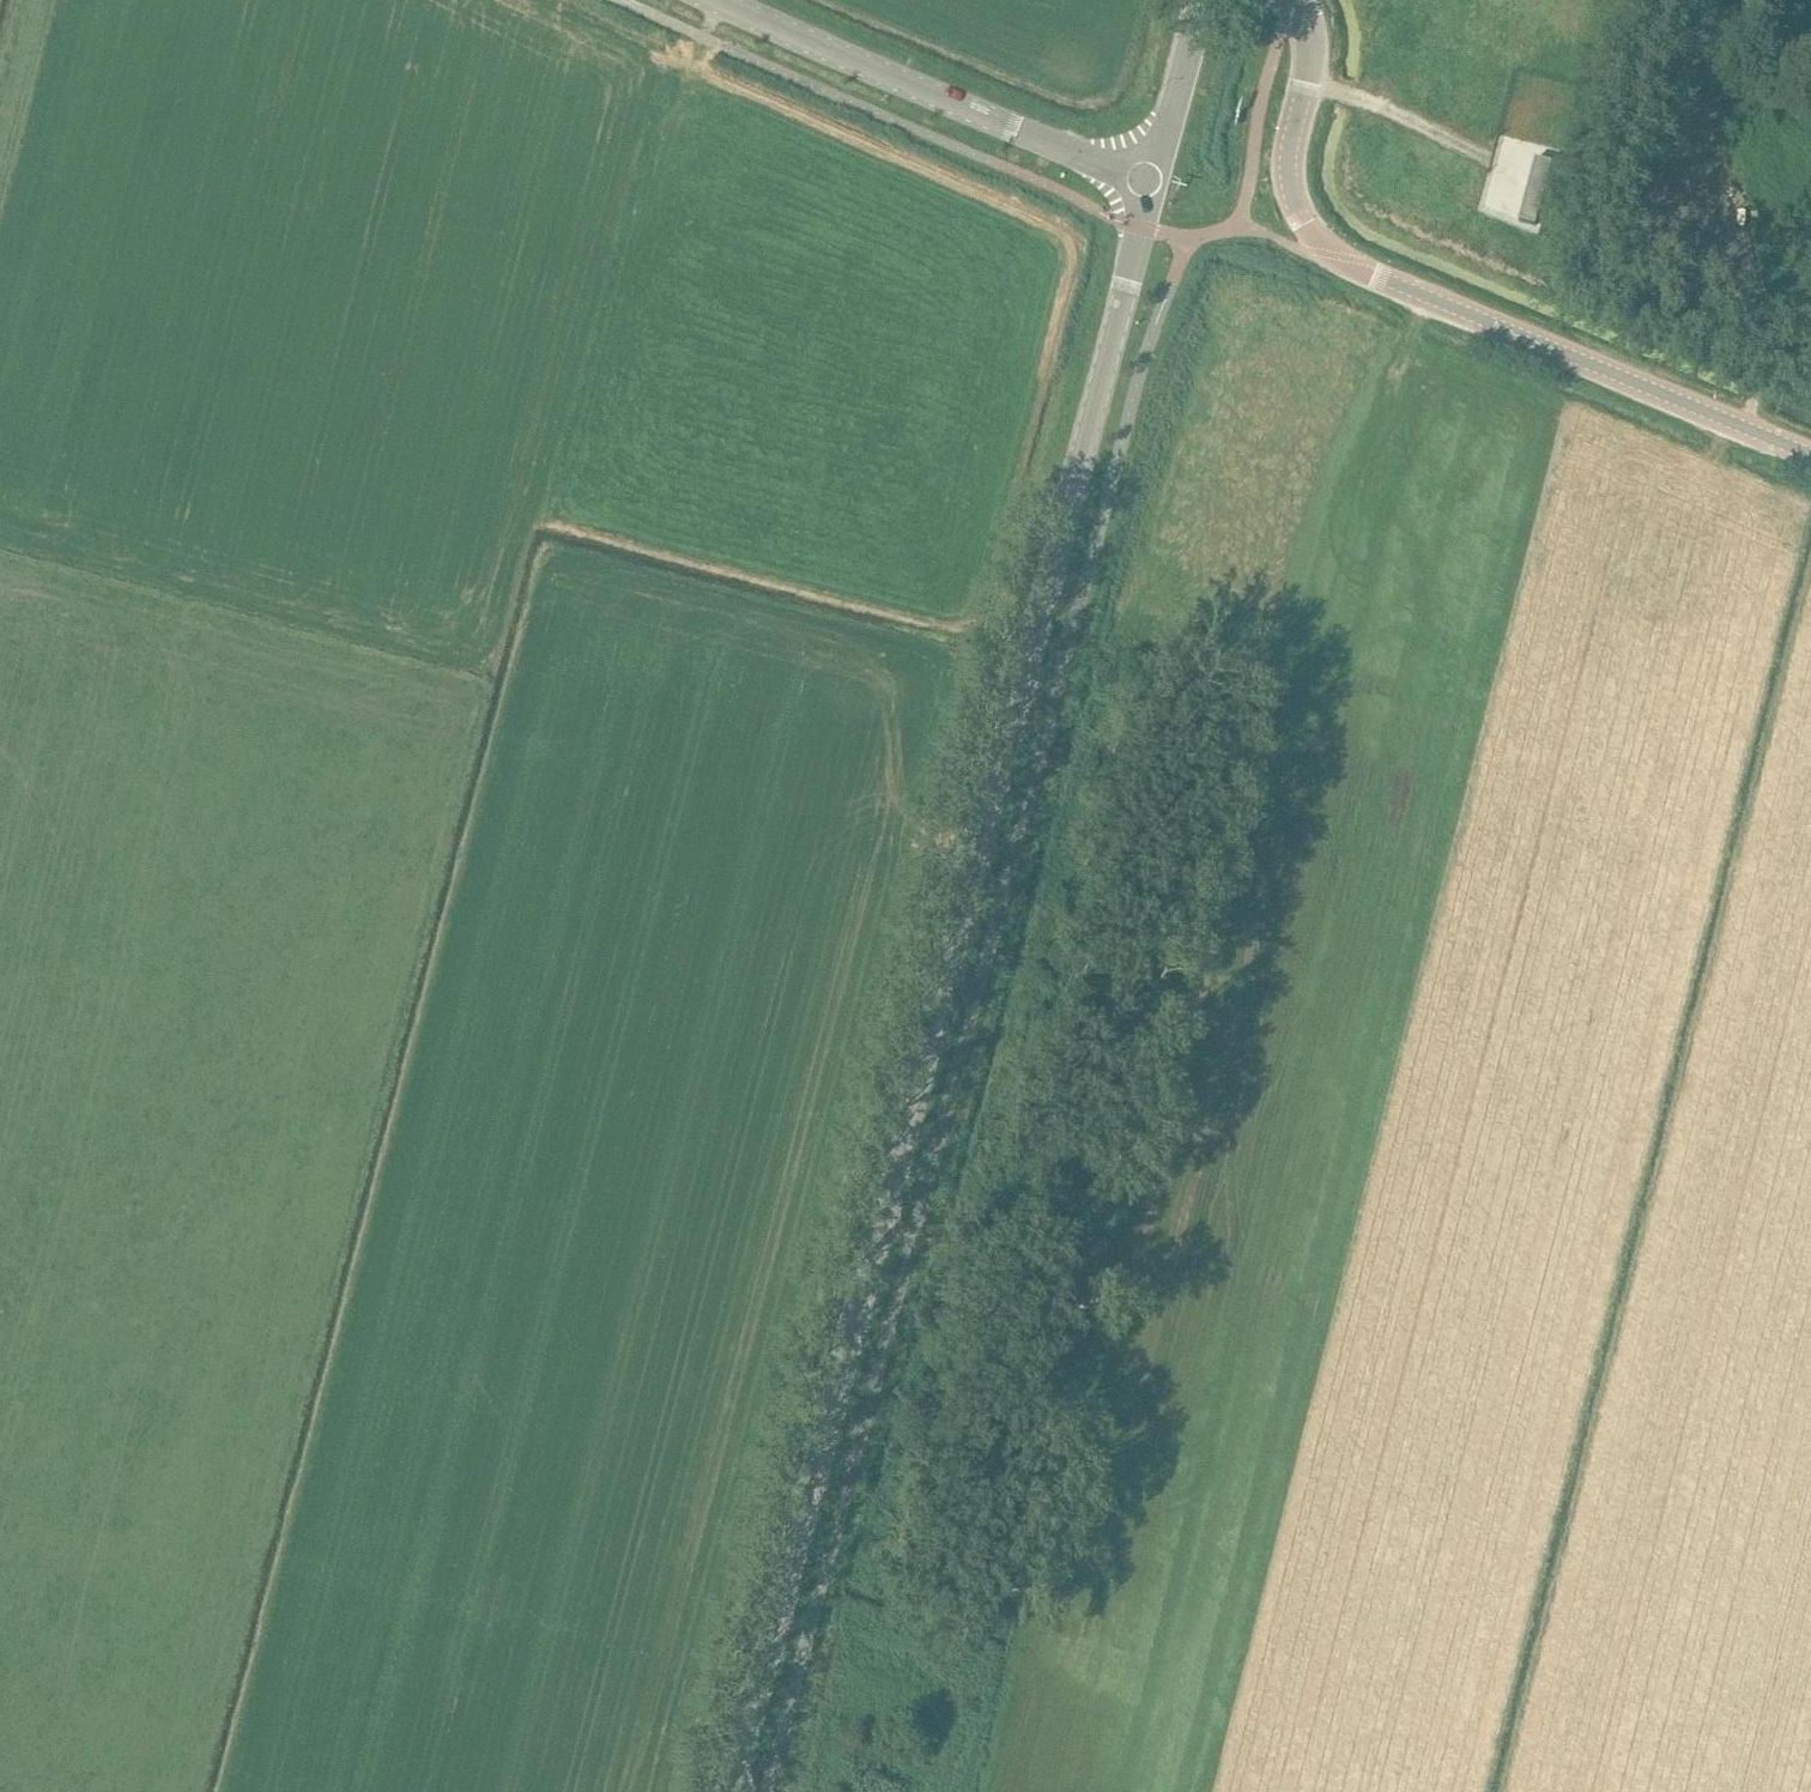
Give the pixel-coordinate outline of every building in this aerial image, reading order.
[(1547,168),(1526,229),(1544,236),(1565,174),(1547,168)]
